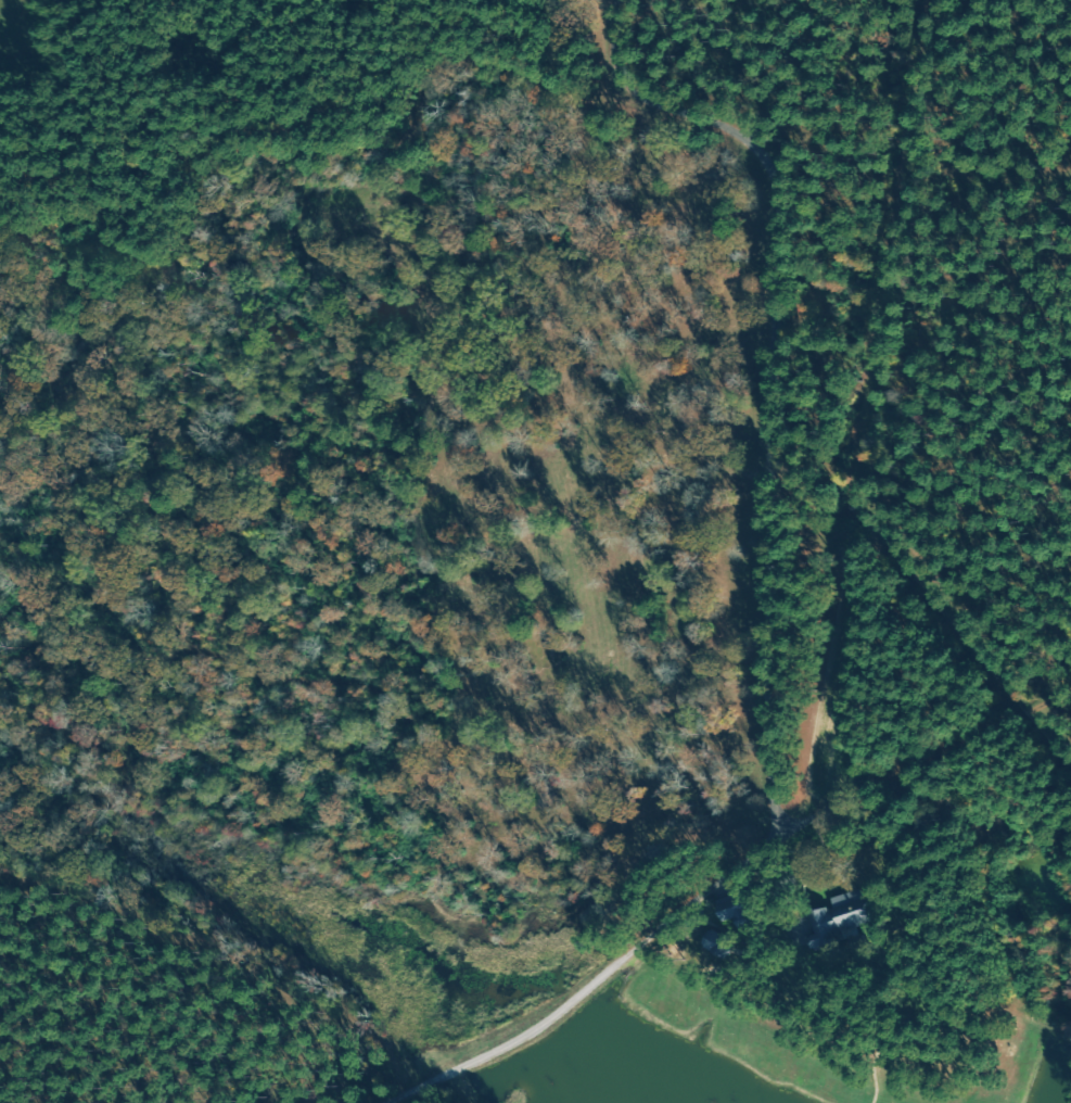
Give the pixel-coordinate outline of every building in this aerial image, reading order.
[(818,950),(850,940),(847,932),(878,922),(867,888),(835,898),(838,907),(814,914),(820,935),(814,937),(818,950)] [(720,899),(726,922),(739,919),(742,930),(748,929),(750,936),(772,931),(765,907),(759,908),(754,890),(720,899)] [(708,950),(731,959),(739,940),(715,931),(708,950)]
